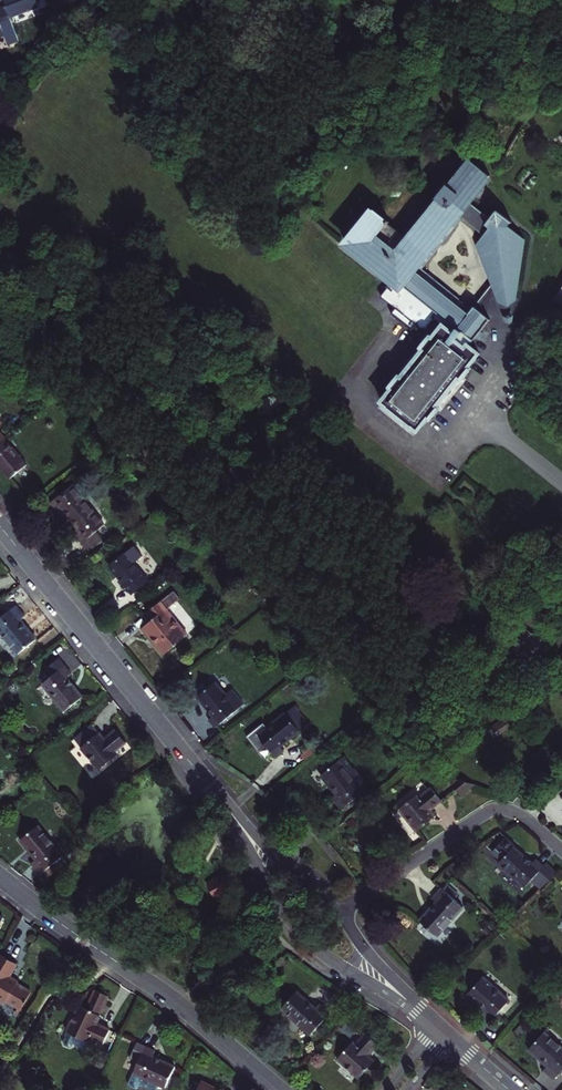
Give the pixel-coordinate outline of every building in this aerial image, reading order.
[(5,6),(9,17),(37,7),(35,0),(3,0),(5,6)] [(12,24),(9,17),(5,6),(0,8),(0,36),(4,35),(2,28),(12,24)] [(474,204),(494,179),(470,159),(408,237),(393,225),(394,224),(373,207),(342,245),(402,293),(406,288),(447,321),(434,337),(431,335),(389,387),(392,389),(381,403),(417,431),(429,417),(431,419),(472,368),(469,366),(479,353),(470,345),(491,319),(478,309),(476,307),(470,313),(464,308),(419,272),(463,217),(474,204)] [(528,178),(521,188),(527,192),(534,183),(528,178)] [(492,221),(474,204),(463,217),(485,237),(478,245),(484,249),(481,253),(486,258),(483,261),(489,266),(486,270),(491,275),(489,278),(494,282),(492,285),(494,289),(500,302),(507,305),(514,303),(517,285),(514,282),(519,277),(516,274),(521,268),(518,265),(522,260),(519,257),(524,252),(521,249),(526,243),(510,229),(514,225),(500,213),(492,221)] [(494,289),(492,285),(476,304),(470,300),(464,308),(470,313),(476,307),(478,309),(494,289)] [(5,440),(15,432),(0,414),(0,444),(5,440)] [(5,440),(0,444),(0,468),(11,481),(28,468),(5,440)] [(97,534),(107,527),(82,496),(75,487),(51,506),(59,515),(63,511),(79,531),(75,534),(82,543),(90,553),(104,542),(97,534)] [(128,553),(112,567),(122,580),(134,594),(151,581),(128,553)] [(155,641),(165,654),(189,635),(168,608),(182,598),(176,590),(148,611),(154,618),(144,627),(155,641)] [(0,622),(0,630),(20,656),(38,641),(29,630),(23,622),(27,618),(18,607),(0,622)] [(44,686),(66,712),(84,698),(74,685),(68,678),(72,675),(60,660),(47,671),(52,678),(44,686)] [(216,728),(245,704),(232,689),(226,694),(215,682),(198,697),(210,711),(214,716),(209,720),(216,728)] [(313,722),(299,704),(267,729),(263,725),(245,740),(254,750),(260,757),(273,746),(279,755),(287,749),(285,745),(313,722)] [(97,729),(80,744),(100,768),(117,754),(115,751),(127,741),(117,729),(105,739),(101,734),(97,729)] [(368,788),(343,759),(325,774),(337,788),(341,793),(337,796),(346,807),(368,788)] [(471,779),(462,784),(471,795),(486,784),(471,779)] [(422,794),(403,807),(421,831),(439,817),(434,811),(439,807),(446,802),(437,788),(425,797),(422,794)] [(55,865),(64,857),(39,827),(22,841),(37,860),(33,863),(37,868),(42,875),(43,874),(49,880),(60,871),(55,865)] [(526,854),(516,845),(500,862),(526,886),(545,865),(538,858),(535,862),(526,854)] [(227,874),(217,879),(223,891),(225,891),(233,886),(227,874)] [(223,891),(217,879),(208,884),(217,900),(227,895),(225,891),(223,891)] [(444,889),(442,887),(433,897),(438,902),(421,921),(429,927),(438,936),(465,907),(455,897),(459,892),(449,883),(444,889)] [(5,1005),(5,1004),(20,1011),(30,994),(15,986),(16,983),(12,981),(8,979),(14,966),(0,958),(0,1003),(5,1005)] [(492,1021),(511,1000),(485,975),(470,992),(484,1006),(489,1011),(486,1015),(492,1021)] [(105,1044),(111,1028),(103,1025),(98,1023),(109,996),(95,990),(86,1009),(79,1006),(69,1030),(91,1040),(92,1038),(105,1044)] [(312,1002),(300,992),(285,1008),(313,1034),(332,1013),(322,1004),(319,1008),(312,1002)] [(359,1042),(355,1039),(342,1057),(365,1075),(378,1058),(372,1053),(381,1041),(379,1041),(384,1034),(378,1030),(373,1026),(369,1032),(367,1031),(359,1042)] [(547,1031),(531,1048),(546,1063),(549,1066),(546,1069),(557,1079),(561,1073),(561,1045),(547,1031)] [(167,1086),(176,1064),(163,1058),(155,1055),(157,1049),(139,1041),(132,1058),(141,1061),(133,1080),(150,1087),(153,1080),(167,1086)] [(221,1087),(203,1078),(197,1089),(228,1089),(221,1087)]
